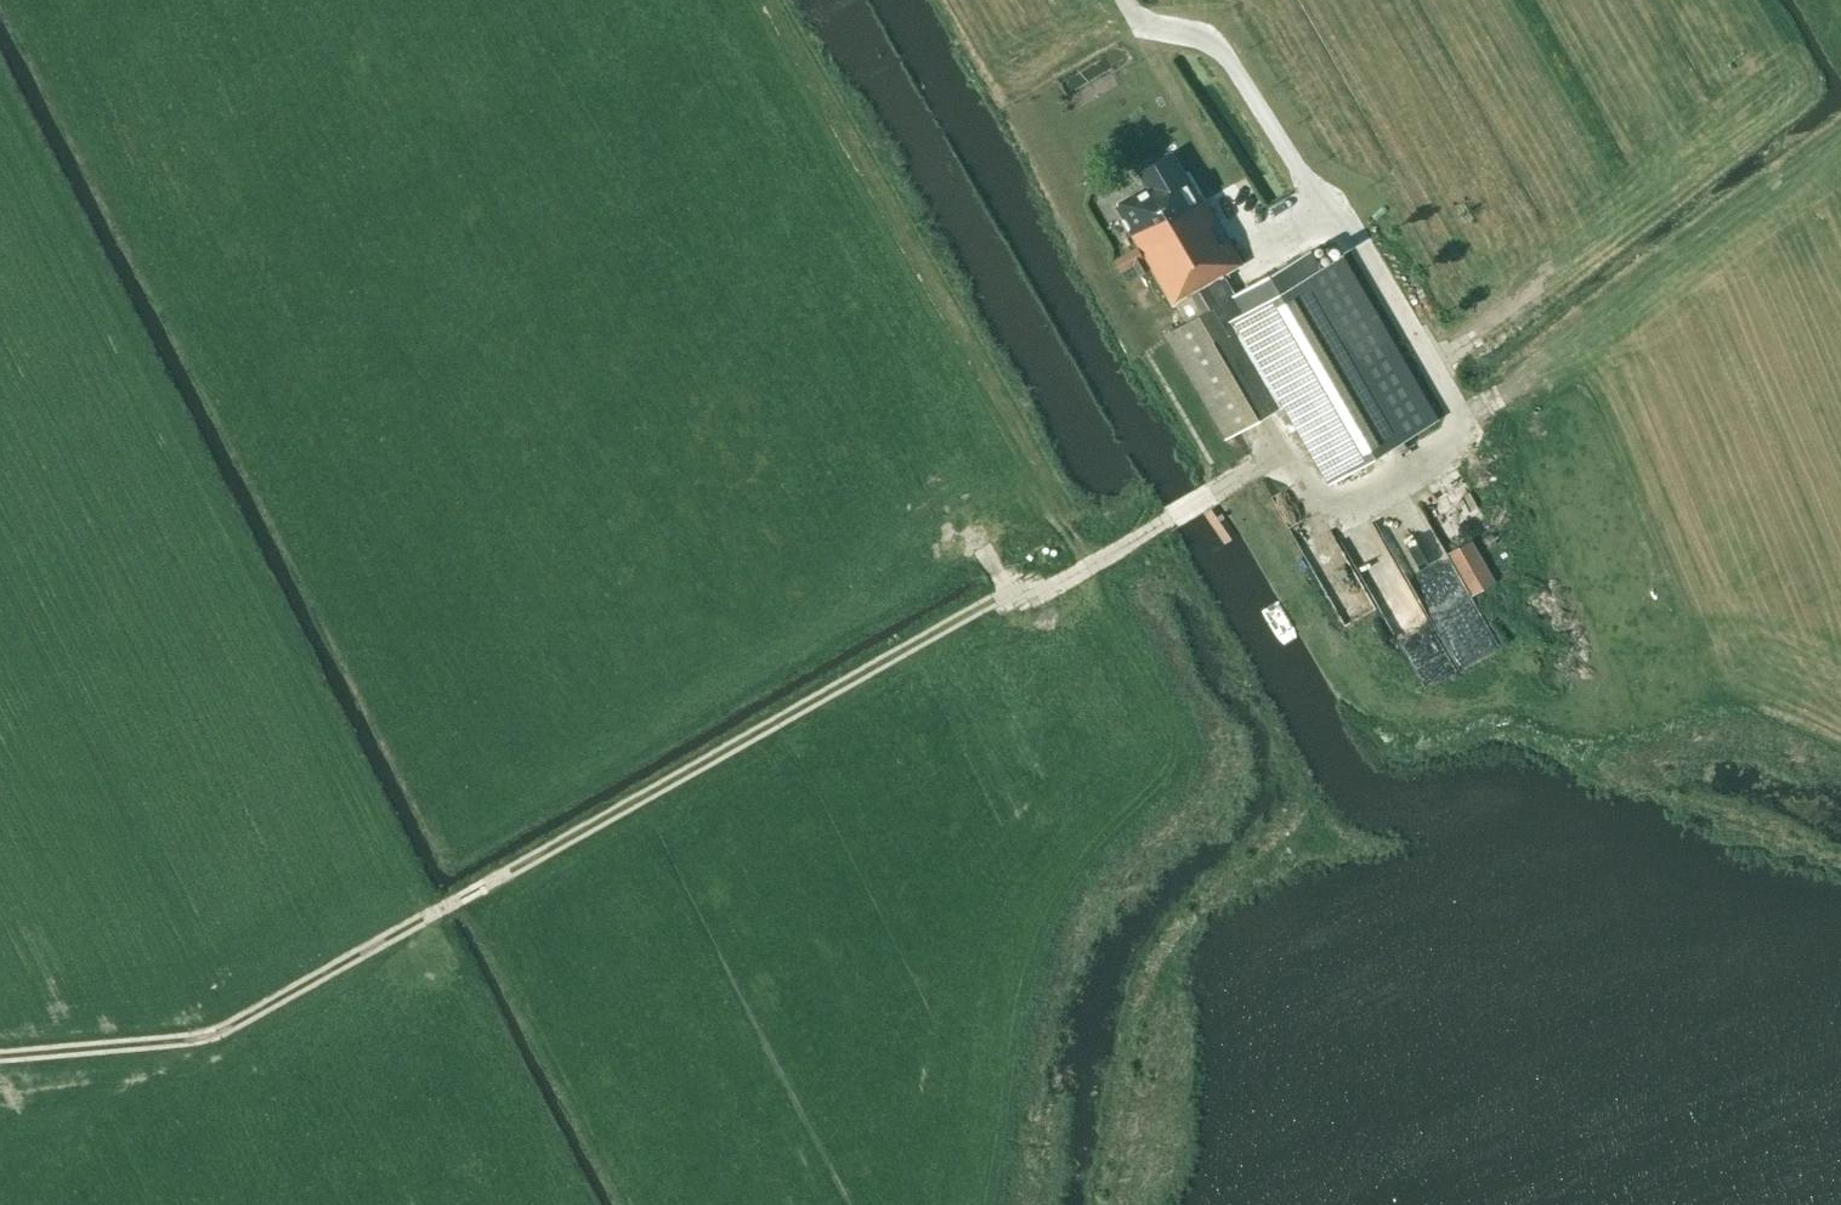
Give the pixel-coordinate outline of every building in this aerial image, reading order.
[(1163,333),(1224,438),(1393,341),(1342,254),(1243,309),(1233,292),(1226,297),(1216,279),(1223,276),(1221,272),(1240,261),(1188,171),(1184,173),(1171,152),(1137,172),(1146,188),(1114,206),(1172,305),(1192,293),(1202,311),(1163,333)] [(1294,520),(1342,617),(1380,598),(1396,629),(1452,601),(1408,514),(1380,528),(1347,463),(1310,481),(1330,521),(1316,528),(1308,513),(1294,520)] [(1448,544),(1469,587),(1494,574),(1473,531),(1448,544)] [(1454,627),(1458,642),(1483,634),(1478,620),(1454,627)]
